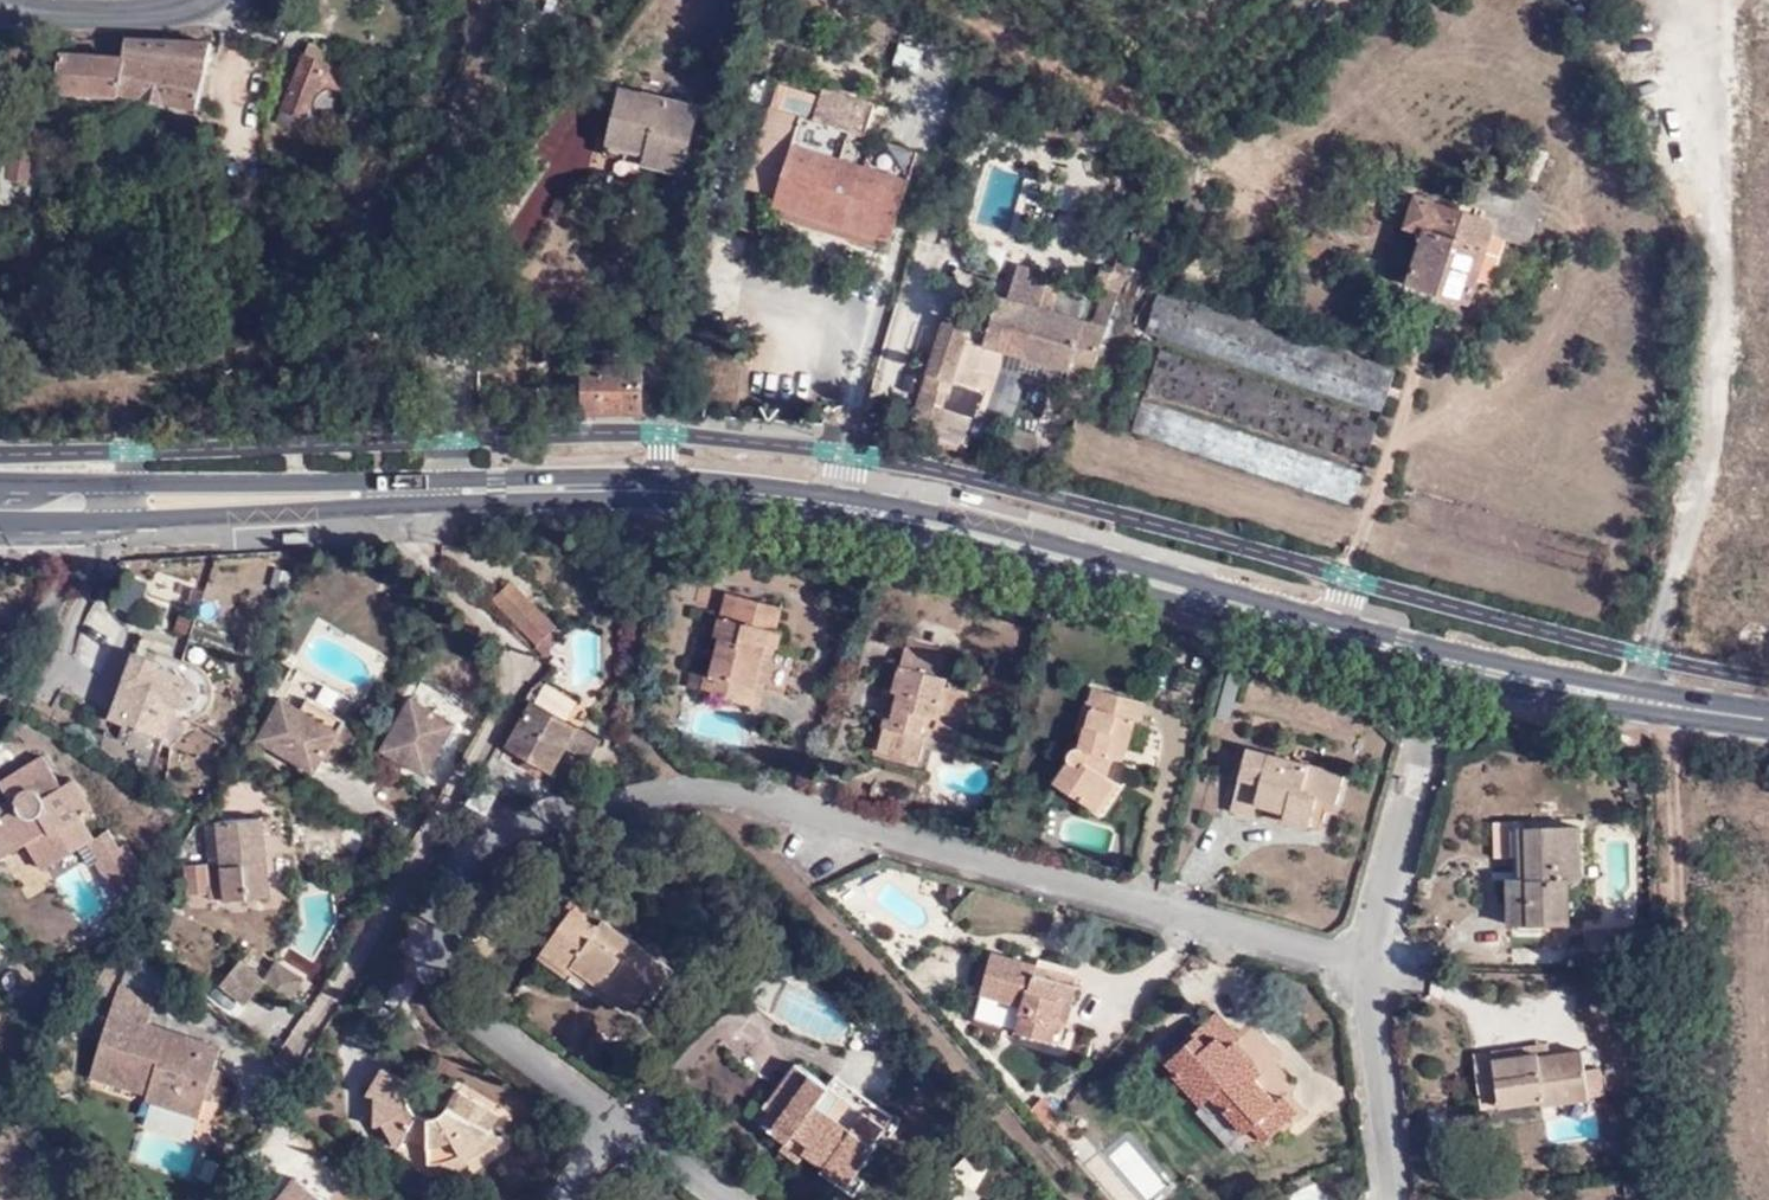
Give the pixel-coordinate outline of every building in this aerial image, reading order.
[(208,46),(125,43),(120,65),(62,52),(52,90),(107,101),(109,92),(199,109),(208,46)] [(323,66),(301,57),(282,107),(302,118),(323,66)] [(774,207),(781,210),(882,239),(891,242),(917,154),(872,140),(882,109),(821,91),(812,122),(769,109),(744,191),(776,200),(774,207)] [(663,156),(661,166),(685,172),(689,150),(702,153),(707,129),(696,125),(699,109),(665,101),(664,104),(616,92),(611,112),(616,113),(609,143),(663,156)] [(67,115),(48,112),(46,129),(65,131),(67,115)] [(31,144),(14,141),(8,190),(25,193),(31,144)] [(607,152),(661,166),(663,156),(609,143),(607,152)] [(1542,204),(1476,181),(1471,193),(1460,189),(1453,210),(1418,197),(1408,229),(1427,236),(1411,283),(1470,303),(1492,235),(1529,247),(1542,204)] [(882,239),(781,210),(777,223),(879,253),(882,239)] [(1104,288),(1117,292),(1126,264),(1116,261),(1112,271),(1101,267),(1096,285),(1104,288)] [(1092,324),(1105,328),(1117,292),(1104,288),(1092,324)] [(1394,371),(1159,291),(1146,331),(1380,411),(1394,371)] [(1093,367),(1105,328),(1092,324),(999,296),(988,332),(985,344),(1069,369),(1072,359),(1093,367)] [(952,382),(966,338),(969,326),(943,317),(925,372),(952,382)] [(966,338),(985,344),(988,332),(969,326),(966,338)] [(565,355),(565,340),(555,340),(555,355),(565,355)] [(668,344),(652,345),(652,365),(668,365),(668,344)] [(1161,349),(1147,389),(1364,462),(1378,421),(1161,349)] [(582,365),(581,412),(635,412),(643,413),(642,365),(582,365)] [(947,396),(952,382),(925,372),(920,387),(947,396)] [(523,384),(522,399),(542,400),(542,384),(523,384)] [(934,436),(947,396),(920,387),(907,427),(934,436)] [(1361,472),(1142,400),(1132,432),(1349,504),(1361,472)] [(70,436),(50,435),(49,444),(70,444),(70,436)] [(364,554),(354,547),(351,548),(347,556),(358,562),(364,554)] [(517,623),(534,606),(512,583),(495,600),(517,623)] [(725,617),(731,595),(724,593),(718,615),(725,617)] [(780,608),(731,595),(725,617),(718,615),(713,636),(719,638),(710,675),(690,669),(686,688),(749,705),(769,630),(774,630),(780,608)] [(555,629),(534,606),(517,623),(540,646),(536,649),(544,657),(542,659),(549,666),(555,659),(550,653),(560,643),(551,633),(555,629)] [(779,632),(774,630),(769,630),(749,705),(759,707),(779,632)] [(957,733),(967,693),(942,686),(950,659),(907,648),(894,692),(902,695),(895,721),(887,719),(879,750),(917,761),(924,737),(917,736),(922,718),(933,720),(932,728),(957,733)] [(196,694),(195,688),(186,682),(160,671),(163,666),(135,653),(111,719),(165,740),(172,720),(179,704),(187,706),(195,699),(196,694)] [(195,688),(199,673),(166,659),(163,666),(160,671),(186,682),(195,688)] [(206,682),(199,673),(195,688),(196,694),(195,699),(187,706),(179,704),(172,720),(183,721),(195,718),(206,707),(208,695),(206,682)] [(1227,720),(1240,677),(1230,673),(1217,718),(1227,720)] [(1133,721),(1138,701),(1093,688),(1088,709),(1083,727),(1077,748),(1072,749),(1068,753),(1067,762),(1053,783),(1093,810),(1111,781),(1106,779),(1113,756),(1122,759),(1133,721)] [(902,695),(894,692),(885,690),(877,717),(887,719),(895,721),(902,695)] [(975,694),(967,693),(957,733),(964,735),(975,694)] [(339,767),(360,732),(344,722),(338,733),(302,712),(282,700),(259,741),(315,774),(324,759),(339,767)] [(344,722),(308,701),(302,712),(338,733),(344,722)] [(411,701),(381,752),(425,777),(455,725),(411,701)] [(1146,704),(1138,701),(1133,721),(1141,724),(1146,704)] [(599,742),(532,703),(505,747),(551,773),(564,746),(588,760),(599,742)] [(1083,727),(1088,709),(1080,707),(1076,726),(1083,727)] [(954,745),(957,733),(932,728),(933,720),(922,718),(917,736),(924,737),(954,745)] [(1336,800),(1342,775),(1247,749),(1230,809),(1252,816),(1255,803),(1287,810),(1284,820),(1317,828),(1325,797),(1336,800)] [(4,861),(32,844),(49,870),(89,844),(97,838),(84,818),(97,809),(77,779),(65,787),(47,758),(3,786),(18,811),(6,819),(2,812),(0,814),(0,854),(4,861)] [(495,797),(474,784),(462,804),(485,816),(495,797)] [(271,900),(263,820),(222,825),(222,828),(209,828),(213,866),(188,869),(191,898),(212,897),(213,902),(229,901),(230,903),(271,900)] [(118,824),(97,838),(89,844),(101,861),(107,857),(122,879),(124,878),(137,897),(158,866),(152,858),(153,857),(138,835),(130,841),(118,824)] [(1579,828),(1517,831),(1519,880),(1505,881),(1507,928),(1570,925),(1569,882),(1580,881),(1579,828)] [(597,930),(572,911),(543,951),(568,970),(572,965),(640,1015),(673,970),(604,921),(597,930)] [(129,941),(138,948),(148,931),(139,925),(129,941)] [(133,947),(124,942),(113,961),(122,966),(133,947)] [(1084,982),(992,955),(980,994),(1022,1006),(1014,1031),(1065,1046),(1084,982)] [(290,1003),(305,976),(276,963),(264,990),(290,1003)] [(249,1007),(263,990),(239,969),(225,987),(249,1007)] [(148,1090),(203,1107),(221,1049),(149,1025),(157,998),(120,987),(93,1071),(148,1090)] [(1290,1120),(1276,1104),(1254,1080),(1260,1074),(1232,1041),(1236,1036),(1215,1014),(1194,1032),(1197,1036),(1167,1062),(1176,1073),(1173,1076),(1199,1104),(1211,1093),(1242,1132),(1249,1127),(1264,1143),(1290,1120)] [(1588,1100),(1588,1098),(1584,1074),(1579,1050),(1548,1056),(1545,1044),(1473,1056),(1482,1109),(1542,1101),(1544,1106),(1588,1100)] [(765,1134),(810,1076),(795,1065),(751,1124),(765,1134)] [(396,1149),(402,1139),(407,1129),(428,1135),(427,1146),(427,1170),(464,1163),(502,1140),(487,1131),(497,1115),(457,1091),(445,1109),(440,1115),(430,1119),(421,1120),(416,1117),(406,1108),(405,1098),(410,1086),(382,1069),(368,1093),(373,1097),(373,1127),(381,1124),(396,1149)] [(1584,1074),(1588,1098),(1598,1096),(1595,1073),(1584,1074)] [(826,1086),(810,1076),(765,1134),(781,1145),(789,1135),(806,1149),(802,1154),(821,1169),(829,1159),(854,1177),(875,1146),(872,1144),(890,1119),(833,1077),(826,1086)] [(197,1119),(203,1107),(148,1090),(145,1102),(197,1119)] [(1283,1097),(1276,1104),(1290,1120),(1297,1114),(1283,1097)] [(407,1129),(402,1139),(427,1146),(428,1135),(407,1129)] [(789,1135),(781,1145),(777,1150),(795,1163),(802,1154),(806,1149),(789,1135)] [(862,1183),(854,1177),(829,1159),(821,1169),(819,1172),(853,1197),(862,1183)] [(297,1179),(281,1199),(323,1199),(297,1179)]
